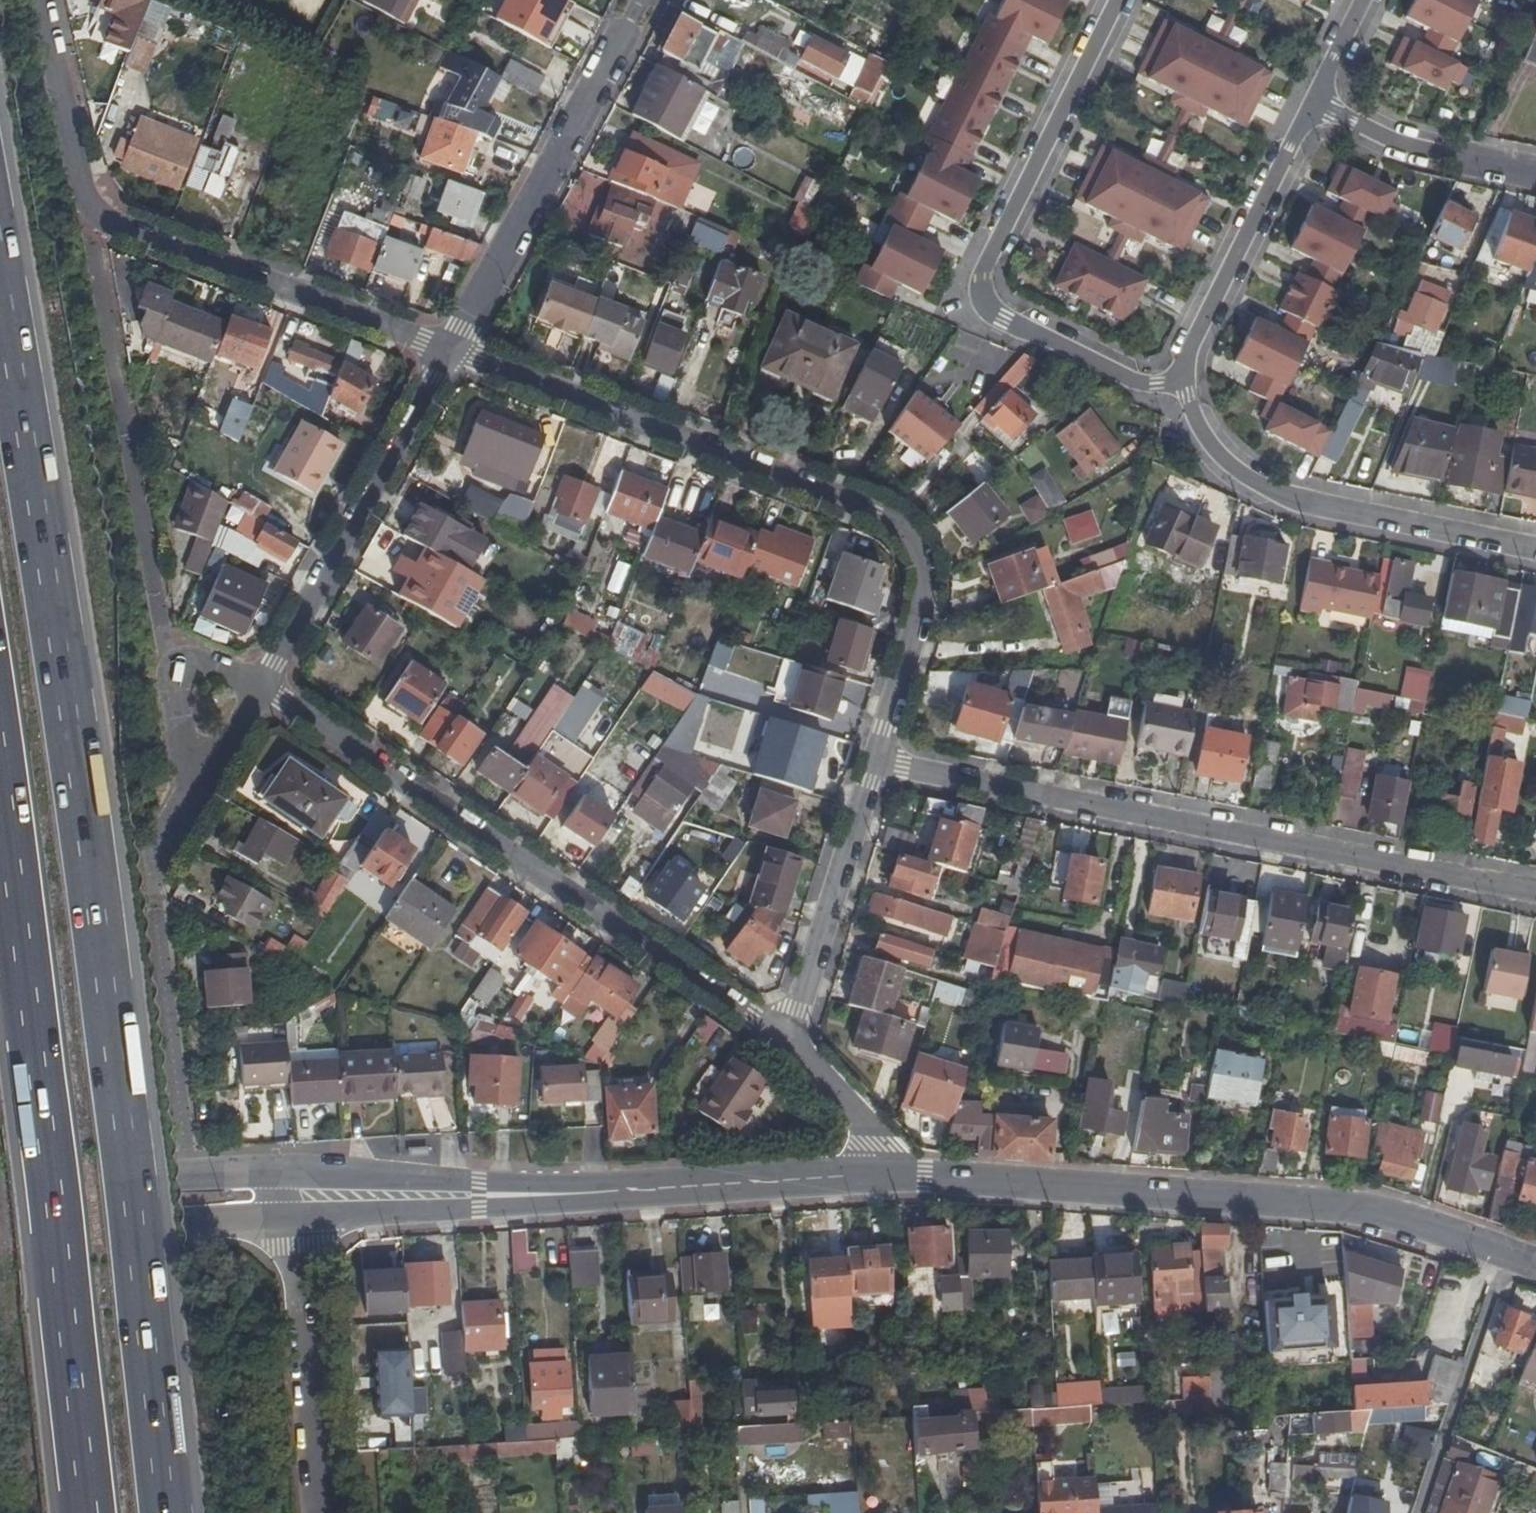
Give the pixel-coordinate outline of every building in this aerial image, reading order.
[(96,13),(110,18),(100,45),(124,55),(127,46),(141,9),(118,0),(100,0),(96,13)] [(363,3),(397,20),(406,0),(364,0),(363,3)] [(495,19),(544,43),(566,0),(504,0),(495,19)] [(981,30),(1024,51),(1031,38),(1046,45),(1057,23),(1010,0),(1004,0),(995,18),(989,14),(981,30)] [(1057,23),(1068,1),(1066,0),(1010,0),(1057,23)] [(1231,8),(1236,11),(1242,0),(1235,0),(1231,8)] [(1248,0),(1242,0),(1236,11),(1241,13),(1248,0)] [(1420,46),(1448,60),(1467,21),(1424,0),(1414,0),(1405,18),(1428,30),(1420,46)] [(1467,21),(1478,0),(1424,0),(1467,21)] [(1231,8),(1218,35),(1223,37),(1236,11),(1231,8)] [(163,17),(141,9),(127,46),(147,54),(163,17)] [(1223,37),(1228,40),(1241,13),(1236,11),(1223,37)] [(702,92),(714,99),(727,75),(703,63),(710,50),(716,37),(680,17),(660,54),(663,55),(656,68),(657,69),(702,92)] [(1164,21),(1151,47),(1205,74),(1223,37),(1218,35),(1206,29),(1202,39),(1164,21)] [(1524,59),(1535,63),(1535,28),(1524,59)] [(981,30),(963,66),(1006,87),(1024,51),(981,30)] [(847,100),(869,112),(890,68),(868,56),(864,66),(799,34),(793,47),(806,54),(801,63),(744,33),(739,43),(829,91),(835,80),(853,88),(847,100)] [(716,37),(710,50),(723,58),(730,44),(716,37)] [(1205,74),(1259,100),(1272,74),(1235,55),(1239,46),(1228,40),(1223,37),(1205,74)] [(1448,60),(1420,46),(1403,37),(1390,64),(1444,91),(1449,81),(1458,86),(1467,69),(1448,60)] [(124,55),(118,70),(138,76),(147,54),(127,46),(124,55)] [(1205,74),(1151,47),(1138,74),(1175,92),(1170,102),(1182,108),(1187,110),(1205,74)] [(497,79),(448,53),(440,68),(460,78),(439,116),(485,134),(493,120),(481,115),(500,81),(497,79)] [(541,80),(506,62),(497,79),(500,81),(532,97),(541,80)] [(963,66),(945,102),(989,123),(1006,87),(963,66)] [(632,117),(683,144),(689,132),(683,129),(702,92),(657,69),(632,117)] [(1245,127),(1259,100),(1205,74),(1187,110),(1192,113),(1203,118),(1208,109),(1245,127)] [(945,102),(928,137),(971,159),(989,123),(945,102)] [(1187,110),(1182,108),(1156,161),(1161,163),(1187,110)] [(1166,165),(1192,113),(1187,110),(1161,163),(1166,165)] [(120,158),(118,162),(175,184),(187,154),(185,153),(190,139),(136,118),(127,141),(120,139),(113,156),(120,158)] [(472,133),(434,118),(417,159),(448,171),(456,152),(465,155),(472,133)] [(230,126),(216,122),(210,140),(223,145),(230,126)] [(927,156),(917,177),(968,202),(979,180),(964,173),(971,159),(928,137),(920,153),(927,156)] [(197,147),(181,187),(216,200),(236,151),(223,145),(210,140),(206,150),(197,147)] [(1102,146),(1089,172),(1143,199),(1161,163),(1156,161),(1144,155),(1140,164),(1102,146)] [(456,152),(448,171),(457,174),(465,155),(456,152)] [(624,153),(610,182),(678,209),(690,182),(666,171),(643,160),(642,161),(624,153)] [(1143,199),(1196,226),(1210,199),(1172,181),(1177,171),(1166,165),(1161,163),(1143,199)] [(1265,432),(1319,458),(1332,431),(1277,403),(1315,327),(1322,331),(1340,294),(1334,290),(1371,214),(1390,223),(1398,207),(1389,202),(1394,192),(1340,165),(1326,192),(1343,200),(1335,216),(1311,205),(1290,248),(1313,260),(1305,276),(1297,272),(1279,309),(1287,313),(1279,330),(1255,318),(1234,362),(1257,373),(1248,391),(1268,401),(1260,417),(1270,421),(1265,432)] [(409,169),(398,200),(414,205),(421,185),(410,182),(414,171),(409,169)] [(1143,199),(1089,172),(1076,200),(1113,218),(1108,227),(1120,233),(1125,235),(1143,199)] [(900,193),(892,209),(927,226),(934,213),(957,224),(968,202),(917,177),(907,197),(900,193)] [(470,192),(444,183),(433,213),(460,223),(470,192)] [(605,196),(599,209),(627,220),(626,224),(633,227),(640,210),(633,207),(637,197),(606,184),(602,195),(605,196)] [(1183,253),(1196,226),(1143,199),(1125,235),(1130,238),(1141,243),(1146,234),(1183,253)] [(1473,219),(1445,205),(1429,237),(1457,250),(1473,219)] [(792,228),(809,236),(819,215),(801,206),(792,228)] [(591,218),(585,235),(617,248),(626,224),(627,220),(599,209),(595,220),(591,218)] [(891,228),(881,248),(933,274),(943,252),(920,240),(927,226),(892,209),(885,225),(891,228)] [(1474,261),(1488,267),(1491,261),(1526,275),(1535,247),(1535,224),(1496,210),(1474,261)] [(334,231),(324,257),(365,273),(384,226),(372,221),(364,243),(334,231)] [(690,226),(684,242),(720,256),(726,239),(690,226)] [(429,230),(423,249),(464,265),(473,246),(429,230)] [(1120,233),(1107,259),(1112,262),(1125,235),(1120,233)] [(1112,262),(1117,264),(1130,238),(1125,235),(1112,262)] [(383,239),(372,266),(411,281),(421,254),(383,239)] [(1075,244),(1054,286),(1127,323),(1149,280),(1117,264),(1112,262),(1107,259),(1075,244)] [(1520,288),(1535,292),(1535,247),(1526,275),(1520,288)] [(864,267),(855,285),(891,300),(899,284),(922,296),(933,274),(881,248),(870,270),(864,267)] [(677,261),(662,300),(674,304),(675,305),(689,266),(677,261)] [(717,263),(702,301),(716,307),(715,309),(735,317),(746,290),(753,293),(758,280),(717,263)] [(551,268),(531,319),(579,336),(593,298),(600,280),(582,274),(581,279),(551,268)] [(168,293),(138,281),(131,302),(138,304),(134,316),(137,338),(148,342),(164,301),(168,293)] [(1420,283),(1414,297),(1442,309),(1447,294),(1420,283)] [(1442,309),(1414,297),(1407,316),(1402,315),(1399,320),(1393,331),(1408,337),(1414,326),(1431,333),(1442,309)] [(579,336),(577,340),(593,345),(605,349),(603,355),(624,361),(626,362),(639,322),(618,315),(620,309),(593,298),(579,336)] [(164,301),(148,342),(203,362),(207,352),(219,323),(164,301)] [(655,328),(642,363),(668,373),(681,340),(672,336),(680,317),(659,308),(652,327),(655,328)] [(252,372),(267,327),(222,311),(219,323),(207,352),(252,372)] [(785,315),(760,371),(779,379),(792,385),(819,330),(785,315)] [(819,330),(792,385),(807,391),(829,401),(854,344),(819,330)] [(1102,335),(1101,336),(1134,352),(1135,350),(1102,335)] [(324,390),(334,364),(282,343),(276,358),(297,367),(293,377),(324,390)] [(1362,377),(1360,377),(1355,385),(1371,392),(1374,382),(1403,394),(1419,353),(1377,344),(1362,377)] [(593,345),(592,351),(603,355),(605,349),(593,345)] [(869,353),(841,407),(873,422),(874,423),(900,370),(869,353)] [(1424,354),(1415,378),(1467,388),(1470,377),(1474,365),(1432,357),(1424,354)] [(1014,363),(970,412),(976,419),(974,421),(986,433),(989,431),(1006,449),(1010,445),(1006,441),(1029,419),(1003,392),(1031,362),(1020,357),(1014,363)] [(279,366),(264,359),(254,384),(283,400),(287,390),(271,382),(279,366)] [(324,390),(322,395),(357,409),(369,378),(334,364),(324,390)] [(760,371),(756,377),(777,385),(779,379),(760,371)] [(923,462),(951,425),(910,389),(880,430),(923,462)] [(807,391),(803,397),(826,407),(829,401),(807,391)] [(252,407),(231,399),(220,431),(238,442),(252,407)] [(1332,431),(1319,458),(1333,465),(1361,410),(1346,403),(1332,431)] [(1082,413),(1053,439),(1075,466),(1067,472),(1078,486),(1116,454),(1082,413)] [(474,417),(462,452),(507,469),(505,476),(519,481),(532,448),(518,442),(521,435),(474,417)] [(1391,474),(1441,483),(1451,448),(1456,430),(1411,422),(1391,474)] [(318,491),(338,448),(299,424),(277,470),(318,491)] [(1474,431),(1457,427),(1456,430),(1451,448),(1453,449),(1446,485),(1502,496),(1503,494),(1509,459),(1494,456),(1471,451),(1474,431)] [(1498,435),(1474,431),(1471,451),(1494,456),(1498,435)] [(536,440),(521,435),(518,442),(532,448),(536,440)] [(1503,494),(1523,498),(1524,496),(1535,498),(1535,451),(1512,446),(1509,459),(1503,494)] [(462,452),(459,459),(476,465),(472,476),(491,483),(495,472),(505,476),(507,469),(462,452)] [(617,469),(602,509),(648,528),(652,519),(663,489),(617,469)] [(579,483),(560,475),(553,496),(558,498),(550,523),(577,532),(585,508),(587,508),(592,495),(577,490),(579,483)] [(222,503),(181,481),(171,513),(175,515),(170,531),(169,533),(191,539),(181,569),(193,575),(205,545),(210,533),(213,523),(222,503)] [(1055,483),(1036,496),(1046,511),(1065,498),(1055,483)] [(980,484),(948,510),(972,542),(1004,518),(980,484)] [(235,490),(228,506),(256,521),(264,506),(235,490)] [(401,497),(391,516),(403,522),(412,503),(401,497)] [(529,508),(515,502),(504,533),(516,540),(529,508)] [(459,531),(413,505),(398,537),(419,548),(444,562),(459,531)] [(1180,541),(1188,520),(1161,509),(1145,545),(1198,569),(1206,550),(1180,541)] [(175,515),(171,513),(164,528),(170,531),(175,515)] [(1091,514),(1064,516),(1066,540),(1094,537),(1091,514)] [(648,528),(638,556),(685,573),(690,561),(699,538),(652,519),(648,528)] [(699,538),(690,561),(737,581),(739,574),(753,538),(706,519),(699,538)] [(1193,522),(1188,520),(1180,541),(1206,550),(1216,530),(1194,520),(1193,522)] [(213,523),(210,533),(228,540),(231,532),(213,523)] [(260,523),(252,542),(282,557),(291,540),(260,523)] [(797,551),(801,540),(772,529),(768,540),(797,551)] [(1246,532),(1244,540),(1258,543),(1259,534),(1246,532)] [(210,533),(205,545),(222,554),(228,540),(210,533)] [(753,538),(739,574),(757,580),(758,575),(795,587),(810,543),(801,540),(797,551),(768,540),(755,534),(753,538)] [(1244,540),(1231,537),(1223,575),(1278,586),(1286,549),(1272,546),(1274,537),(1259,534),(1258,543),(1244,540)] [(444,562),(419,548),(393,595),(422,611),(449,626),(455,615),(450,612),(448,606),(457,589),(463,587),(469,591),(476,579),(444,562)] [(1112,563),(1107,549),(1082,557),(1088,572),(1112,563)] [(882,569),(841,555),(825,601),(873,618),(881,596),(873,594),(882,569)] [(1023,556),(982,571),(996,608),(1031,594),(1037,592),(1023,556)] [(1037,592),(1031,594),(1056,659),(1081,650),(1075,634),(1080,632),(1068,601),(1114,582),(1122,559),(1112,563),(1088,572),(1037,592)] [(1379,578),(1375,599),(1385,601),(1382,615),(1425,624),(1429,602),(1406,597),(1412,565),(1383,560),(1379,578)] [(1321,610),(1371,620),(1375,599),(1379,578),(1329,569),(1330,565),(1308,561),(1299,610),(1320,614),(1321,610)] [(259,584),(213,564),(194,618),(228,632),(239,628),(259,584)] [(1452,575),(1441,628),(1490,638),(1489,645),(1507,649),(1513,620),(1519,592),(1483,584),(1483,582),(1452,575)] [(455,615),(469,591),(463,587),(457,589),(448,606),(450,612),(455,615)] [(1513,620),(1527,622),(1530,610),(1535,611),(1535,591),(1520,588),(1519,592),(1513,620)] [(362,607),(338,643),(371,666),(396,630),(362,607)] [(566,611),(562,628),(588,635),(593,617),(566,611)] [(630,654),(640,632),(615,621),(605,643),(630,654)] [(868,636),(840,627),(827,665),(855,674),(868,636)] [(722,674),(732,643),(715,638),(700,686),(759,706),(765,688),(722,674)] [(650,669),(656,656),(640,648),(634,661),(650,669)] [(440,688),(406,665),(382,703),(416,725),(440,688)] [(841,681),(802,667),(788,712),(827,724),(841,681)] [(1411,672),(1405,699),(1426,703),(1431,676),(1411,672)] [(678,715),(692,700),(650,676),(639,691),(678,715)] [(1333,710),(1338,687),(1290,678),(1283,716),(1303,719),(1306,705),(1333,710)] [(842,679),(837,698),(865,705),(870,686),(842,679)] [(1358,684),(1339,680),(1338,687),(1350,689),(1348,696),(1355,698),(1357,690),(1358,684)] [(1519,683),(1504,680),(1498,711),(1513,714),(1514,707),(1524,709),(1527,696),(1517,693),(1519,683)] [(966,689),(950,733),(993,747),(994,745),(1005,750),(1007,744),(1019,707),(966,689)] [(1355,698),(1352,714),(1362,715),(1365,702),(1381,705),(1383,695),(1357,690),(1355,698)] [(560,711),(503,793),(533,815),(535,812),(544,821),(585,762),(559,743),(582,711),(568,700),(560,711)] [(1074,712),(1062,754),(1094,760),(1095,755),(1120,760),(1127,723),(1131,705),(1107,700),(1104,718),(1074,712)] [(560,711),(549,703),(507,765),(486,750),(472,772),(503,793),(560,711)] [(1187,759),(1195,715),(1146,704),(1137,749),(1160,754),(1160,751),(1169,752),(1168,755),(1187,759)] [(1019,707),(1007,744),(1056,750),(1066,714),(1019,707)] [(433,711),(412,739),(431,751),(450,723),(433,711)] [(496,743),(511,721),(499,713),(485,733),(496,743)] [(1495,713),(1492,726),(1522,732),(1524,719),(1495,713)] [(450,723),(431,751),(453,767),(474,738),(450,723)] [(1247,740),(1205,731),(1197,774),(1238,783),(1247,740)] [(813,752),(779,742),(769,776),(802,787),(813,752)] [(1277,750),(1261,747),(1252,788),(1268,791),(1277,750)] [(658,748),(624,795),(637,800),(627,812),(657,833),(690,784),(701,790),(710,777),(717,768),(658,748)] [(722,755),(719,770),(745,778),(752,754),(736,749),(733,758),(722,755)] [(1346,749),(1337,797),(1354,800),(1364,753),(1346,749)] [(1094,760),(1119,765),(1120,760),(1095,755),(1094,760)] [(281,757),(253,801),(310,839),(337,798),(338,795),(281,757)] [(696,797),(707,806),(722,785),(710,777),(701,790),(696,797)] [(1402,808),(1404,809),(1409,784),(1378,778),(1373,803),(1371,803),(1368,820),(1374,821),(1382,822),(1399,826),(1402,808)] [(1457,800),(1439,797),(1436,818),(1467,824),(1475,787),(1470,785),(1470,780),(1465,779),(1464,784),(1460,784),(1457,800)] [(791,794),(756,782),(741,833),(774,844),(791,794)] [(1488,787),(1480,785),(1475,807),(1478,808),(1471,843),(1490,847),(1492,835),(1501,836),(1502,828),(1494,827),(1497,810),(1499,795),(1486,792),(1488,787)] [(607,819),(575,798),(555,829),(585,849),(607,819)] [(940,808),(919,803),(912,822),(933,829),(940,808)] [(957,813),(940,808),(933,829),(921,866),(939,872),(957,813)] [(969,833),(975,817),(957,813),(939,872),(955,876),(969,833)] [(286,839),(252,820),(229,862),(246,872),(255,856),(272,865),(286,839)] [(911,835),(882,827),(875,852),(903,861),(911,835)] [(379,828),(353,865),(382,885),(407,849),(379,828)] [(1033,831),(1019,828),(1005,867),(1012,869),(1006,885),(990,880),(987,886),(1013,894),(1033,831)] [(977,836),(969,833),(955,876),(964,879),(977,836)] [(791,862),(760,852),(741,909),(749,912),(773,919),(791,862)] [(348,872),(321,857),(316,867),(324,871),(306,896),(295,891),(288,902),(317,918),(348,872)] [(1093,905),(1100,864),(1054,857),(1048,888),(1064,891),(1063,901),(1093,905)] [(892,862),(883,889),(918,900),(927,873),(892,862)] [(662,869),(640,900),(672,921),(674,922),(694,891),(695,890),(662,869)] [(1198,877),(1156,870),(1147,913),(1190,921),(1198,877)] [(218,880),(207,898),(227,909),(222,918),(246,931),(261,902),(218,880)] [(403,881),(378,917),(422,946),(447,911),(403,881)] [(517,914),(481,888),(448,936),(474,954),(480,946),(490,953),(517,914)] [(1260,949),(1293,956),(1304,901),(1270,895),(1268,904),(1262,935),(1260,949)] [(869,896),(863,913),(920,931),(922,925),(941,931),(944,921),(869,896)] [(1253,906),(1205,898),(1198,934),(1235,941),(1233,950),(1246,951),(1249,932),(1253,906)] [(1254,902),(1253,906),(1249,932),(1262,935),(1268,904),(1254,902)] [(1319,966),(1342,970),(1354,906),(1337,903),(1335,910),(1315,906),(1308,941),(1323,944),(1319,966)] [(1419,932),(1436,935),(1433,951),(1457,957),(1465,918),(1424,910),(1419,932)] [(773,919),(749,912),(720,952),(741,966),(750,953),(759,959),(770,942),(761,936),(773,919)] [(527,922),(506,952),(529,968),(549,938),(527,922)] [(1008,930),(992,983),(1097,1002),(1105,1003),(1107,993),(1112,966),(1114,954),(1008,930)] [(251,952),(255,944),(235,931),(230,940),(251,952)] [(998,939),(988,935),(976,969),(988,972),(998,939)] [(870,936),(865,951),(919,968),(924,953),(870,936)] [(549,938),(529,968),(562,991),(582,961),(582,960),(549,938)] [(255,944),(251,952),(280,969),(289,956),(258,939),(255,944)] [(1112,966),(1107,993),(1138,998),(1142,975),(1154,977),(1159,952),(1122,946),(1118,966),(1112,966)] [(1512,956),(1490,951),(1482,993),(1520,1000),(1529,954),(1513,951),(1512,956)] [(190,972),(194,1008),(238,1004),(234,953),(202,956),(203,971),(190,972)] [(893,972),(854,960),(841,1007),(852,1012),(878,1020),(893,972)] [(562,991),(559,994),(575,1005),(580,998),(604,1014),(600,1020),(596,1018),(580,1041),(596,1054),(624,1015),(612,1006),(625,988),(626,987),(589,961),(586,964),(582,961),(562,991)] [(483,1006),(503,978),(488,967),(467,995),(483,1006)] [(1393,976),(1357,969),(1348,1014),(1385,1021),(1393,976)] [(1189,987),(1163,981),(1159,1003),(1186,1007),(1189,987)] [(957,992),(952,1005),(974,1012),(978,999),(957,992)] [(852,1012),(840,1047),(887,1064),(899,1028),(878,1020),(852,1012)] [(481,1037),(493,1021),(468,1015),(460,1032),(481,1037)] [(691,1034),(706,1043),(717,1024),(702,1015),(691,1034)] [(493,1021),(481,1037),(493,1040),(495,1033),(506,1035),(510,1025),(493,1021)] [(1038,1036),(1001,1033),(998,1075),(1034,1077),(1038,1036)] [(227,1045),(229,1085),(278,1083),(277,1063),(275,1042),(227,1045)] [(1390,1053),(1392,1045),(1381,1043),(1378,1055),(1389,1056),(1390,1053)] [(589,1065),(594,1058),(575,1045),(566,1059),(589,1065)] [(1418,1051),(1392,1045),(1390,1053),(1416,1059),(1418,1051)] [(382,1056),(382,1048),(327,1051),(328,1060),(331,1099),(385,1096),(385,1093),(382,1056)] [(1519,1060),(1459,1049),(1455,1068),(1515,1080),(1519,1060)] [(454,1074),(456,1098),(496,1098),(495,1052),(445,1054),(447,1075),(454,1074)] [(1234,1056),(1213,1052),(1207,1087),(1205,1098),(1256,1106),(1263,1064),(1233,1059),(1234,1056)] [(382,1056),(385,1093),(401,1092),(411,1091),(412,1097),(433,1096),(431,1053),(382,1056)] [(531,1070),(532,1102),(591,1099),(589,1076),(571,1077),(571,1068),(546,1069),(544,1054),(527,1055),(527,1070),(531,1070)] [(906,1056),(890,1107),(939,1122),(955,1071),(906,1056)] [(278,1083),(279,1102),(331,1099),(328,1060),(277,1063),(278,1083)] [(724,1061),(688,1113),(719,1136),(721,1134),(725,1137),(736,1123),(730,1119),(734,1113),(755,1084),(724,1061)] [(1083,1081),(1080,1099),(1085,1100),(1079,1129),(1120,1137),(1124,1115),(1107,1112),(1108,1104),(1100,1103),(1104,1085),(1083,1081)] [(1190,1101),(1204,1103),(1205,1098),(1207,1087),(1193,1084),(1190,1101)] [(641,1087),(594,1089),(597,1142),(620,1140),(620,1134),(644,1133),(641,1087)] [(978,1145),(977,1158),(1049,1162),(1051,1124),(981,1119),(985,1096),(968,1093),(962,1118),(958,1144),(978,1145)] [(1437,1124),(1443,1097),(1427,1093),(1420,1120),(1437,1124)] [(1494,1099),(1472,1095),(1469,1110),(1490,1114),(1494,1099)] [(447,1125),(442,1096),(430,1098),(435,1128),(447,1125)] [(1163,1104),(1141,1103),(1132,1153),(1148,1155),(1149,1150),(1184,1153),(1186,1119),(1163,1118),(1163,1104)] [(1282,1113),(1272,1111),(1268,1129),(1274,1131),(1270,1148),(1300,1154),(1305,1132),(1301,1132),(1304,1117),(1303,1117),(1302,1120),(1282,1116),(1282,1113)] [(736,1123),(739,1117),(734,1113),(730,1119),(736,1123)] [(1367,1122),(1329,1118),(1325,1155),(1362,1159),(1367,1122)] [(1373,1152),(1382,1155),(1378,1172),(1412,1179),(1423,1134),(1379,1123),(1373,1152)] [(1448,1190),(1473,1197),(1476,1187),(1479,1188),(1486,1190),(1493,1161),(1478,1157),(1486,1131),(1464,1125),(1448,1190)] [(1503,1228),(1509,1204),(1517,1206),(1519,1200),(1535,1204),(1535,1149),(1505,1142),(1488,1223),(1503,1228)] [(958,1247),(960,1270),(1010,1268),(1008,1221),(967,1223),(968,1247),(958,1247)] [(1224,1225),(1197,1223),(1198,1247),(1200,1291),(1211,1291),(1211,1303),(1227,1302),(1226,1273),(1222,1273),(1220,1240),(1225,1240),(1224,1225)] [(906,1226),(908,1264),(951,1262),(949,1224),(906,1226)] [(524,1248),(523,1226),(510,1227),(512,1249),(524,1248)] [(846,1254),(849,1291),(891,1289),(888,1242),(846,1244),(846,1254)] [(1185,1242),(1148,1244),(1153,1315),(1180,1313),(1179,1307),(1201,1306),(1200,1291),(1198,1247),(1186,1248),(1185,1242)] [(1047,1258),(1049,1295),(1091,1293),(1089,1254),(1089,1245),(1073,1246),(1073,1251),(1073,1256),(1061,1257),(1047,1258)] [(593,1246),(567,1248),(569,1278),(570,1284),(595,1282),(593,1246)] [(512,1249),(513,1269),(534,1268),(534,1249),(524,1248),(512,1249)] [(1364,1300),(1390,1300),(1391,1283),(1397,1260),(1350,1250),(1350,1253),(1345,1272),(1341,1271),(1344,1301),(1364,1300)] [(679,1255),(682,1291),(723,1289),(723,1278),(733,1278),(732,1255),(721,1255),(721,1251),(679,1255)] [(1091,1293),(1091,1301),(1136,1299),(1133,1251),(1089,1254),(1091,1293)] [(1350,1253),(1339,1251),(1341,1271),(1345,1272),(1350,1253)] [(849,1291),(846,1254),(807,1256),(810,1294),(849,1291)] [(402,1269),(406,1305),(452,1303),(451,1278),(444,1278),(444,1259),(402,1261),(402,1269)] [(406,1305),(402,1269),(362,1271),(365,1312),(405,1309),(406,1305)] [(669,1315),(667,1271),(625,1272),(628,1319),(669,1315)] [(960,1275),(950,1276),(952,1308),(963,1308),(960,1275)] [(1211,1291),(1200,1291),(1201,1306),(1201,1307),(1212,1306),(1211,1303),(1211,1291)] [(1288,1300),(1264,1302),(1267,1353),(1332,1348),(1329,1298),(1306,1300),(1305,1295),(1289,1296),(1288,1300)] [(462,1329),(464,1347),(496,1345),(496,1334),(502,1334),(501,1311),(493,1312),(492,1299),(461,1301),(462,1329)] [(1364,1300),(1344,1301),(1346,1336),(1365,1336),(1364,1300)] [(756,1305),(742,1306),(742,1328),(757,1328),(756,1305)] [(1527,1316),(1508,1309),(1494,1344),(1523,1355),(1535,1325),(1525,1321),(1527,1316)] [(683,1313),(669,1315),(671,1357),(686,1357),(683,1313)] [(462,1329),(442,1329),(444,1367),(465,1368),(464,1347),(462,1329)] [(1348,1356),(1372,1356),(1372,1353),(1371,1336),(1365,1336),(1346,1336),(1348,1356)] [(1521,1375),(1535,1380),(1535,1336),(1521,1375)] [(424,1418),(425,1387),(407,1387),(408,1349),(371,1348),(369,1416),(424,1418)] [(627,1353),(586,1356),(589,1409),(630,1406),(627,1353)] [(1493,1357),(1482,1353),(1475,1374),(1496,1382),(1502,1367),(1490,1362),(1493,1357)] [(1423,1381),(1350,1385),(1352,1408),(1367,1407),(1444,1402),(1458,1361),(1434,1356),(1423,1381)] [(569,1358),(527,1361),(529,1402),(541,1402),(541,1408),(557,1407),(556,1401),(571,1400),(569,1358)] [(1231,1358),(1206,1360),(1207,1373),(1208,1394),(1210,1416),(1229,1414),(1236,1414),(1231,1358)] [(1208,1394),(1207,1373),(1180,1376),(1182,1396),(1193,1395),(1208,1394)] [(704,1425),(699,1376),(687,1376),(688,1398),(690,1426),(704,1425)] [(739,1376),(740,1411),(785,1410),(785,1420),(796,1420),(800,1419),(798,1388),(756,1389),(756,1376),(739,1376)] [(1054,1382),(1055,1404),(1079,1402),(1084,1402),(1096,1401),(1095,1388),(1095,1379),(1054,1382)] [(1043,1405),(1041,1384),(1026,1385),(1028,1406),(1043,1405)] [(968,1385),(954,1386),(956,1416),(970,1415),(969,1410),(968,1385)] [(983,1385),(968,1385),(969,1410),(993,1409),(992,1395),(984,1396),(983,1385)] [(1095,1388),(1096,1401),(1141,1398),(1140,1385),(1095,1388)] [(1208,1394),(1193,1395),(1195,1420),(1210,1419),(1210,1416),(1208,1394)] [(690,1426),(688,1398),(672,1399),(674,1427),(690,1426)] [(1028,1406),(1029,1422),(1086,1419),(1084,1402),(1079,1402),(1055,1404),(1043,1405),(1028,1406)] [(970,1415),(970,1426),(1029,1422),(1028,1406),(993,1409),(969,1410),(970,1415)] [(1309,1410),(1311,1431),(1363,1427),(1367,1407),(1352,1408),(1309,1410)] [(1286,1411),(1286,1421),(1305,1420),(1305,1410),(1286,1411)] [(911,1419),(912,1450),(972,1446),(970,1426),(970,1415),(956,1416),(911,1419)] [(521,1424),(521,1420),(501,1421),(504,1437),(521,1436),(521,1425),(521,1424)] [(732,1423),(733,1442),(797,1439),(796,1420),(785,1420),(741,1423),(732,1423)] [(579,1421),(521,1425),(521,1436),(552,1435),(581,1433),(579,1421)] [(819,1422),(820,1438),(845,1437),(844,1421),(819,1422)] [(553,1452),(553,1458),(603,1455),(602,1432),(581,1433),(552,1435),(553,1452)] [(629,1435),(630,1453),(659,1452),(658,1434),(629,1435)] [(494,1451),(494,1455),(553,1452),(552,1435),(521,1436),(504,1437),(493,1438),(494,1451)] [(433,1441),(434,1455),(494,1451),(493,1438),(469,1439),(433,1441)] [(389,1452),(390,1468),(435,1466),(434,1455),(433,1441),(413,1443),(374,1444),(375,1453),(389,1452)] [(1030,1443),(1035,1512),(1072,1512),(1069,1467),(1047,1468),(1045,1441),(1030,1443)] [(1283,1460),(1269,1459),(1267,1489),(1281,1490),(1283,1460)] [(1292,1459),(1291,1476),(1314,1480),(1316,1472),(1353,1477),(1354,1468),(1292,1459)] [(1444,1459),(1426,1512),(1464,1512),(1468,1504),(1471,1505),(1483,1473),(1444,1459)] [(855,1492),(806,1494),(807,1510),(826,1509),(827,1512),(856,1512),(855,1492)] [(986,1500),(975,1501),(976,1512),(987,1512),(986,1500)] [(678,1504),(643,1506),(643,1512),(678,1512),(678,1504)]
